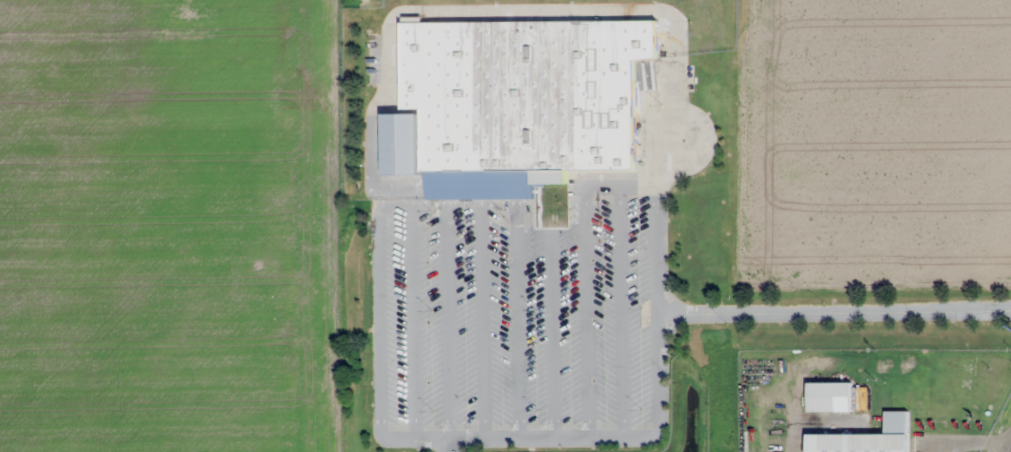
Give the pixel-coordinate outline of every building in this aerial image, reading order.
[(401,18),(402,111),(422,111),(423,176),(641,175),(637,62),(660,61),(657,15),(401,18)] [(807,411),(851,411),(851,382),(807,382),(807,411)] [(807,451),(908,451),(908,434),(807,434),(807,451)]
